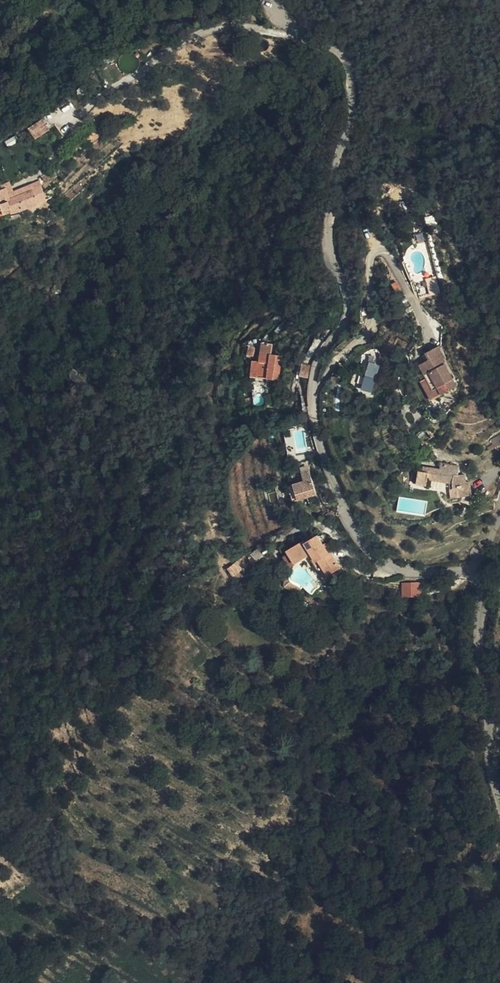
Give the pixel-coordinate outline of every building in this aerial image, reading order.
[(48,122),(58,117),(55,110),(44,116),(48,122)] [(42,119),(27,128),(34,139),(49,131),(42,119)] [(19,139),(29,133),(25,126),(15,132),(19,139)] [(8,180),(5,181),(4,178),(0,180),(0,195),(7,193),(6,189),(11,187),(8,180)] [(13,178),(8,180),(11,187),(6,189),(7,193),(17,190),(13,178)] [(17,190),(7,193),(12,208),(34,202),(43,196),(39,183),(17,190)] [(12,208),(7,193),(0,195),(0,211),(12,208)] [(433,214),(424,217),(426,225),(435,223),(433,214)] [(253,348),(260,349),(262,349),(264,338),(255,337),(253,348)] [(268,356),(266,373),(288,375),(290,350),(280,349),(280,339),(270,338),(268,356)] [(445,388),(449,395),(464,386),(449,360),(451,358),(444,348),(432,355),(436,361),(427,367),(434,379),(441,391),(445,388)] [(258,372),(266,373),(268,356),(260,355),(258,372)] [(309,374),(314,362),(305,356),(299,369),(309,374)] [(368,361),(360,389),(371,393),(379,364),(368,361)] [(392,377),(384,374),(381,387),(389,389),(392,377)] [(440,401),(449,395),(445,388),(441,391),(434,379),(428,383),(440,401)] [(450,465),(431,462),(430,468),(433,469),(430,483),(438,484),(439,478),(461,481),(462,485),(467,485),(467,494),(478,495),(479,482),(475,482),(476,472),(469,471),(469,463),(450,460),(450,465)] [(308,494),(313,492),(318,490),(324,489),(318,467),(298,473),(302,488),(306,487),(308,494)] [(314,537),(312,534),(294,545),(302,559),(314,551),(317,549),(322,558),(326,555),(336,572),(347,565),(338,549),(336,550),(325,530),(314,537)] [(314,551),(330,579),(349,568),(347,565),(336,572),(326,555),(322,558),(317,549),(314,551)] [(237,562),(226,568),(231,577),(242,571),(237,562)] [(417,585),(401,580),(399,586),(397,592),(414,597),(417,585)]
